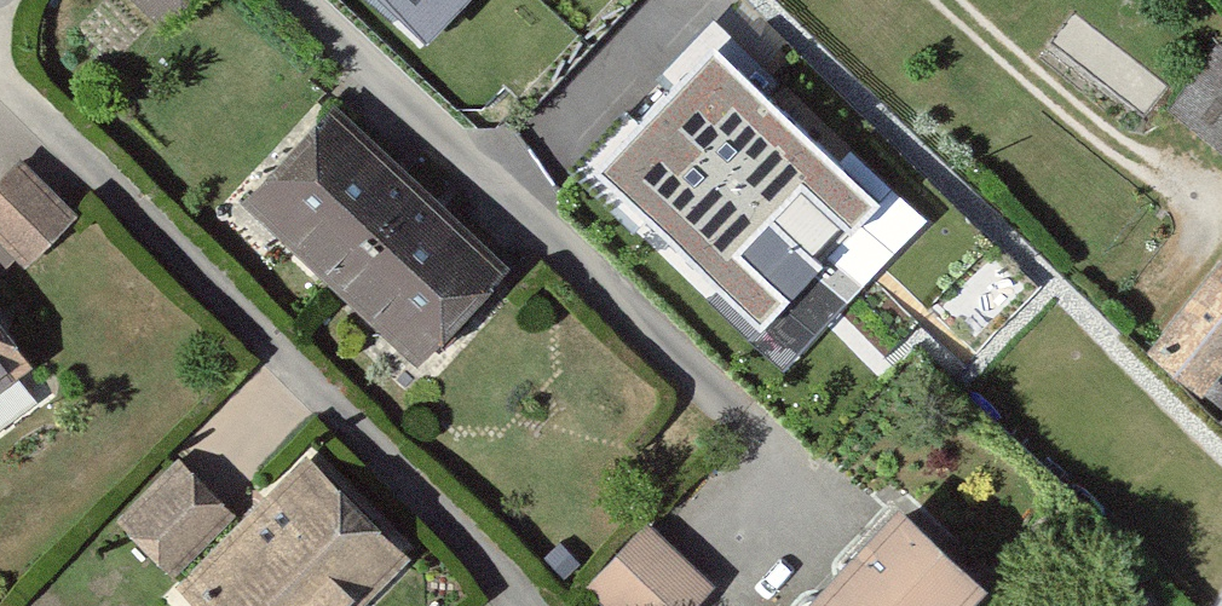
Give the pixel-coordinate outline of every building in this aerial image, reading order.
[(155,21),(174,0),(132,0),(155,21)] [(439,34),(471,0),(401,0),(439,34)] [(1215,44),(1158,115),(1221,166),(1221,50),(1215,44)] [(865,205),(710,58),(604,169),(759,316),(865,205)] [(502,264),(327,100),(231,201),(406,365),(502,264)] [(0,171),(0,255),(8,263),(50,220),(0,171)] [(1126,349),(1180,390),(1221,337),(1221,228),(1126,349)] [(0,352),(0,376),(12,368),(0,352)] [(180,463),(119,519),(169,573),(230,516),(180,463)] [(190,590),(206,605),(363,605),(411,557),(315,463),(190,590)] [(817,605),(980,605),(991,595),(907,514),(817,605)] [(632,527),(573,597),(584,605),(684,605),(702,585),(632,527)]
